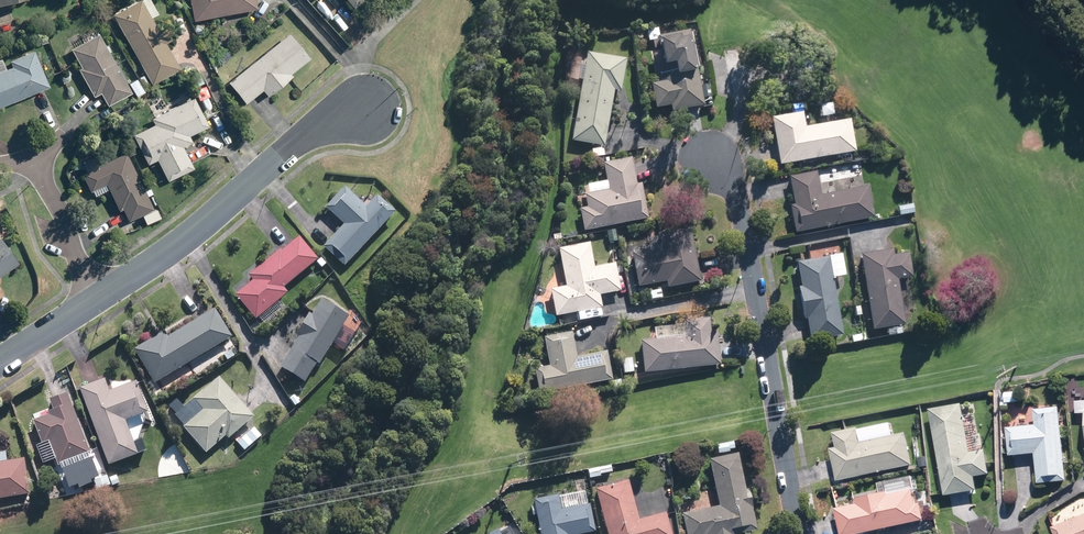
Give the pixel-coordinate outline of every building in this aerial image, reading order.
[(144,74),(138,77),(143,85),(148,82),(150,85),(178,70),(148,17),(155,14),(147,0),(137,0),(136,1),(111,15),(144,74)] [(254,0),(188,0),(191,20),(255,10),(254,0)] [(245,43),(259,31),(252,24),(239,36),(245,43)] [(704,106),(703,98),(711,97),(709,83),(701,84),(693,30),(657,35),(664,80),(650,82),(654,108),(669,106),(670,111),(704,106)] [(93,98),(100,94),(107,106),(131,92),(97,33),(81,42),(69,49),(80,68),(77,69),(93,98)] [(243,104),(261,90),(266,96),(290,76),(289,74),(307,58),(301,51),(287,34),(226,83),(243,104)] [(221,64),(230,55),(222,47),(213,55),(221,64)] [(10,66),(4,69),(0,60),(0,107),(47,88),(34,58),(31,51),(7,60),(10,66)] [(602,146),(612,91),(618,92),(624,60),(610,58),(585,53),(570,141),(602,146)] [(145,91),(136,78),(127,85),(136,97),(145,91)] [(132,135),(143,157),(146,164),(156,160),(166,180),(192,167),(182,148),(191,143),(187,136),(206,126),(197,110),(191,98),(151,118),(154,124),(132,135)] [(832,102),(818,105),(821,117),(835,113),(832,102)] [(770,118),(773,133),(778,165),(854,153),(848,120),(806,127),(804,112),(770,118)] [(117,210),(122,208),(127,220),(150,209),(125,152),(102,163),(79,173),(89,196),(107,188),(117,210)] [(582,231),(613,226),(637,222),(656,219),(648,169),(636,171),(633,158),(602,163),(605,182),(582,186),(586,207),(579,208),(582,231)] [(787,176),(792,204),(789,204),(794,233),(871,218),(865,187),(819,196),(814,171),(787,176)] [(323,208),(342,225),(322,247),(342,266),(392,212),(371,194),(362,204),(342,187),(323,208)] [(911,204),(896,207),(898,216),(913,213),(911,204)] [(637,286),(665,280),(666,287),(699,281),(688,226),(655,233),(658,248),(630,253),(637,286)] [(256,319),(258,317),(265,325),(283,308),(276,300),(285,291),(281,288),(314,256),(296,237),(281,251),(276,247),(247,276),(251,280),(234,296),(256,319)] [(17,262),(0,239),(0,275),(17,262)] [(599,308),(597,296),(615,293),(612,273),(594,276),(589,243),(558,248),(564,288),(550,290),(554,315),(599,308)] [(871,330),(886,327),(888,336),(900,334),(898,325),(903,325),(896,280),(911,277),(908,253),(893,256),(892,249),(859,255),(871,330)] [(802,320),(806,319),(810,340),(841,334),(826,258),(795,263),(800,287),(796,288),(802,320)] [(293,334),(298,337),(279,368),(302,382),(314,361),(318,364),(346,315),(333,308),(320,300),(311,314),(307,311),(293,334)] [(133,348),(136,354),(153,382),(231,337),(214,308),(166,336),(163,331),(133,348)] [(652,328),(653,339),(639,340),(642,372),(718,366),(715,334),(709,334),(707,316),(681,319),(682,326),(652,328)] [(542,335),(547,362),(532,365),(538,394),(610,380),(604,351),(575,357),(569,330),(542,335)] [(631,357),(620,358),(622,374),(634,372),(631,357)] [(205,452),(224,435),(227,440),(253,417),(244,406),(218,376),(192,399),(201,410),(182,426),(205,452)] [(106,465),(135,454),(144,451),(139,438),(130,441),(123,421),(146,412),(135,383),(112,391),(107,379),(78,390),(106,465)] [(1019,390),(1004,392),(1005,402),(1020,401),(1019,390)] [(48,398),(53,410),(30,419),(40,446),(49,442),(57,465),(77,458),(89,453),(66,392),(48,398)] [(1075,399),(1075,414),(1083,413),(1083,399),(1075,399)] [(961,404),(929,410),(945,495),(977,489),(975,477),(989,474),(985,448),(970,451),(961,404)] [(1065,480),(1059,407),(1033,409),(1034,424),(1005,426),(1007,455),(1035,453),(1037,482),(1065,480)] [(834,434),(837,446),(830,448),(837,481),(912,464),(905,431),(892,434),(890,422),(834,434)] [(261,434),(252,426),(244,435),(253,443),(261,434)] [(733,440),(714,444),(716,454),(735,450),(733,440)] [(753,530),(738,452),(708,458),(718,507),(681,514),(685,533),(733,533),(753,530)] [(27,495),(22,460),(0,463),(0,499),(27,495)] [(609,465),(586,470),(588,479),(611,474),(609,465)] [(885,493),(833,504),(840,533),(854,533),(924,520),(917,486),(915,487),(912,475),(882,481),(885,493)] [(627,479),(593,488),(605,533),(668,533),(662,513),(637,520),(627,479)] [(560,511),(557,494),(532,499),(539,533),(577,533),(593,531),(588,505),(560,511)] [(1051,527),(1054,533),(1083,533),(1083,514),(1051,527)]
